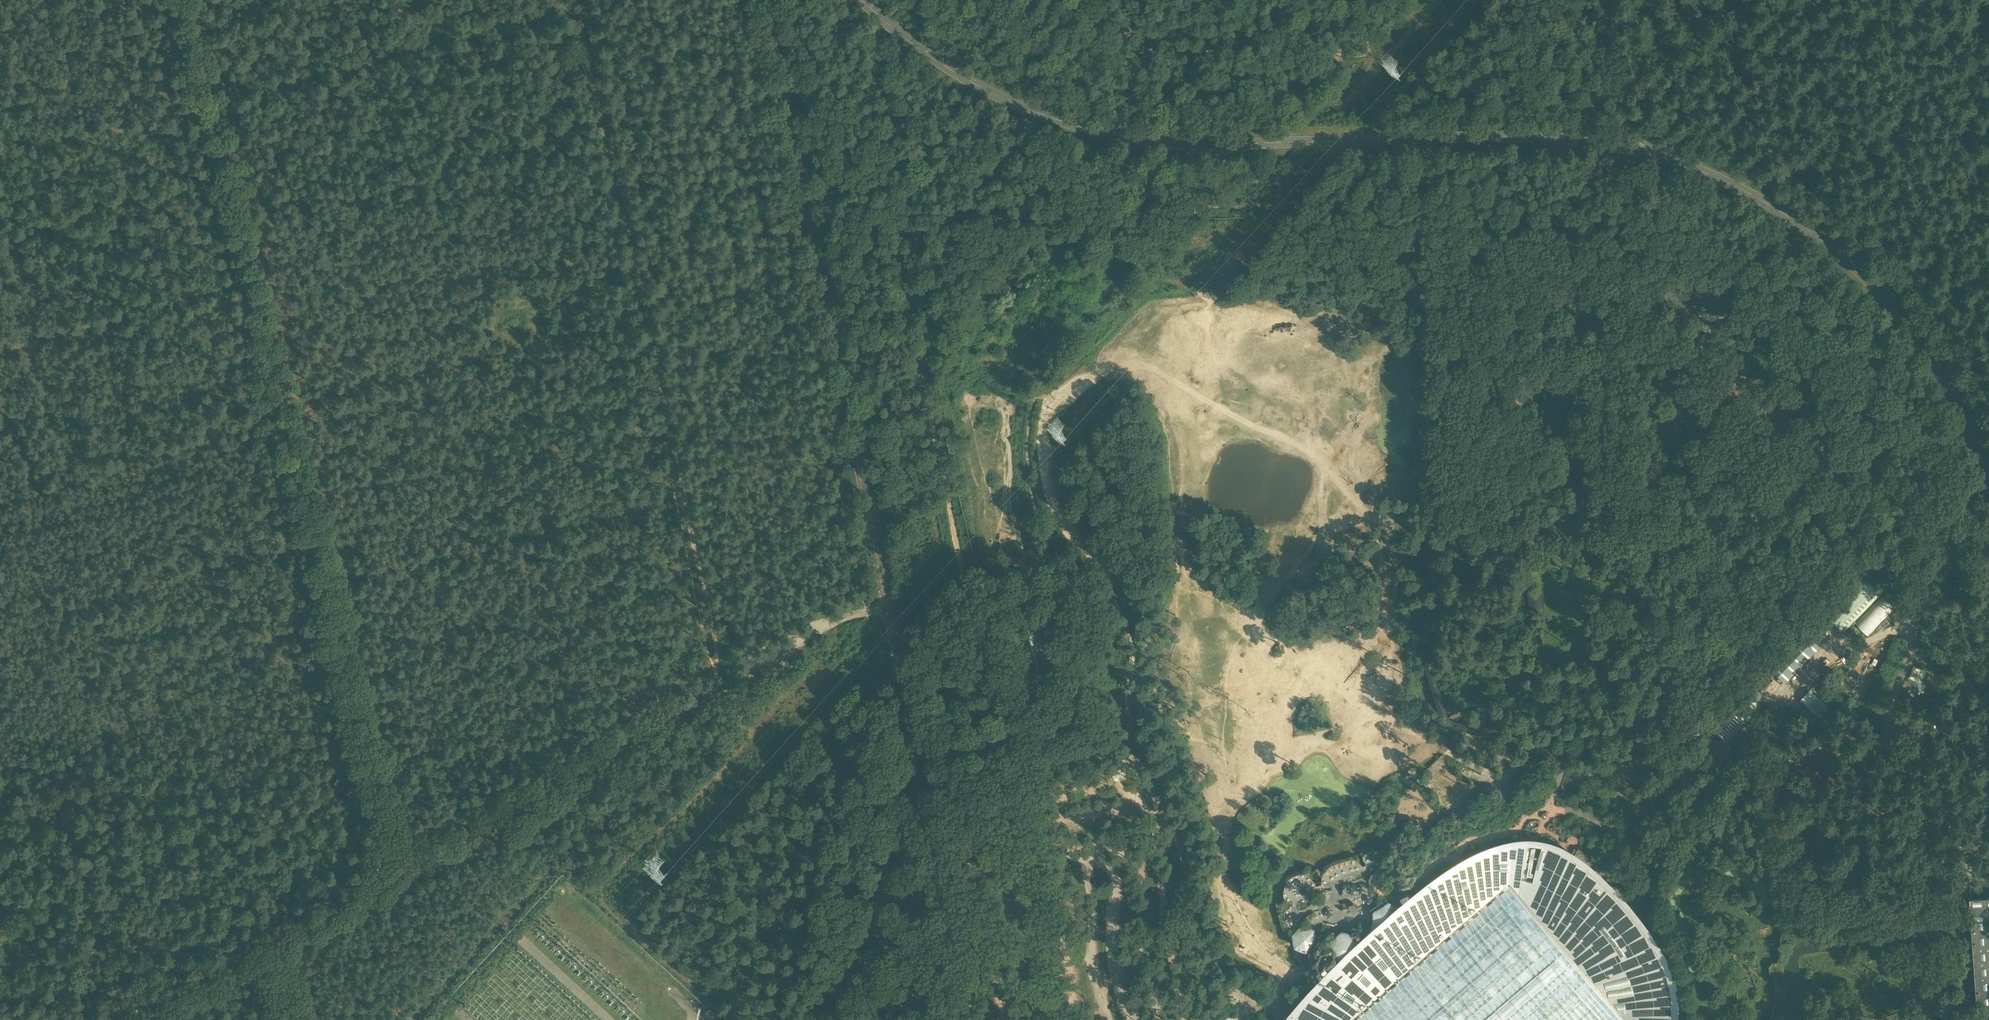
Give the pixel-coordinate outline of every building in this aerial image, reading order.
[(1824,611),(1846,632),(1881,594),(1859,573),(1824,611)] [(1885,590),(1856,622),(1869,634),(1898,602),(1885,590)] [(1805,631),(1770,667),(1785,682),(1820,645),(1805,631)] [(1659,669),(1663,662),(1659,659),(1654,665),(1659,669)] [(1872,701),(1872,686),(1868,686),(1868,680),(1854,680),(1853,700),(1872,701)] [(1753,685),(1711,728),(1727,743),(1769,700),(1753,685)] [(1800,699),(1817,718),(1829,707),(1811,688),(1800,699)] [(1918,730),(1922,718),(1917,716),(1913,728),(1918,730)] [(1810,750),(1822,747),(1821,740),(1808,744),(1810,750)] [(1796,754),(1807,751),(1805,745),(1794,748),(1796,754)] [(1792,761),(1788,748),(1772,753),(1776,766),(1782,764),(1783,765),(1786,764),(1786,763),(1792,761)] [(1699,843),(1705,836),(1699,832),(1694,838),(1699,843)] [(1677,991),(1673,974),(1667,958),(1640,918),(1613,887),(1582,859),(1565,847),(1550,842),(1536,840),(1524,839),(1505,842),(1482,849),(1454,864),(1408,897),(1399,905),(1350,948),(1320,976),(1296,1003),(1283,1019),(1676,1019),(1677,991)] [(1357,857),(1323,868),(1329,887),(1340,884),(1339,881),(1366,872),(1364,866),(1382,861),(1378,849),(1364,853),(1367,864),(1360,866),(1357,857)] [(1968,898),(1970,913),(1970,920),(1971,931),(1973,959),(1975,985),(1977,1011),(1988,1011),(1988,896),(1968,898)] [(1336,916),(1329,917),(1328,910),(1313,912),(1315,927),(1337,924),(1336,916)] [(1293,929),(1295,949),(1316,947),(1314,927),(1293,929)] [(1965,999),(1964,998),(1958,1007),(1954,1013),(1961,1017),(1962,1016),(1963,1014),(1965,1010),(1970,1002),(1965,999)]
